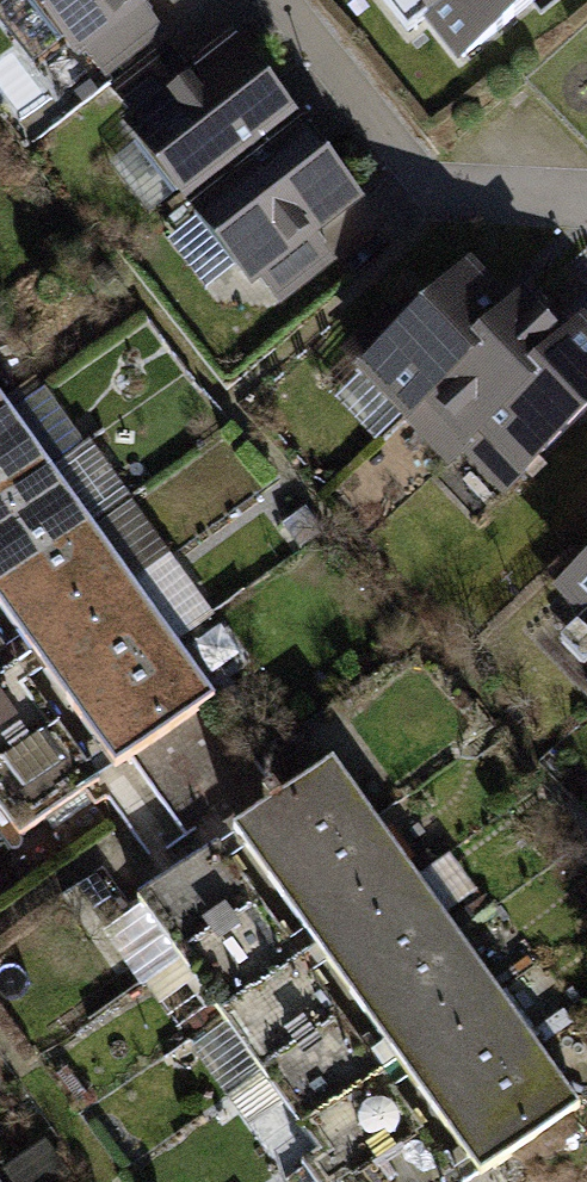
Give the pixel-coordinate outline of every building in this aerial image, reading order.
[(81,45),(82,44),(134,3),(138,0),(46,0),(81,45)] [(463,57),(535,0),(428,0),(427,13),(463,57)] [(158,33),(134,3),(82,44),(106,74),(158,33)] [(289,124),(230,49),(190,80),(138,121),(136,123),(195,197),(289,124)] [(114,91),(138,121),(190,80),(167,50),(114,91)] [(348,198),(289,124),(195,197),(254,272),(255,271),(308,229),(348,198)] [(331,259),(308,229),(255,271),(278,302),(331,259)] [(351,353),(408,413),(508,319),(466,275),(410,329),(393,311),(351,353)] [(508,319),(408,413),(450,457),(464,443),(568,346),(525,302),(508,319)] [(464,443),(505,487),(586,409),(586,338),(582,333),(568,346),(464,443)] [(9,412),(0,399),(0,418),(9,412)] [(0,418),(0,503),(48,469),(9,412),(0,418)] [(0,503),(0,581),(5,588),(90,527),(48,469),(0,503)] [(90,527),(5,588),(45,645),(131,583),(90,527)] [(570,591),(586,610),(586,575),(570,591)] [(131,583),(45,645),(86,702),(173,641),(131,583)] [(173,641),(86,702),(128,760),(214,698),(173,641)] [(16,664),(0,643),(0,676),(16,664)] [(0,676),(0,762),(57,721),(16,664),(0,676)] [(0,762),(0,810),(19,837),(85,791),(95,804),(108,795),(57,721),(0,762)] [(332,761),(246,821),(288,880),(374,819),(332,761)] [(108,826),(95,806),(55,833),(68,853),(108,826)] [(374,819),(288,880),(328,937),(415,875),(374,819)] [(180,958),(260,900),(217,842),(138,899),(180,958)] [(415,875),(328,937),(370,995),(456,933),(415,875)] [(260,900),(180,958),(221,1015),(301,958),(260,900)] [(456,933),(370,995),(411,1053),(497,991),(456,933)] [(301,958),(221,1015),(262,1072),(342,1015),(301,958)] [(497,991),(411,1053),(453,1109),(539,1048),(497,991)] [(342,1015),(262,1072),(302,1129),(383,1071),(342,1015)] [(539,1048),(453,1109),(494,1167),(580,1105),(539,1048)] [(302,1129),(321,1155),(305,1166),(317,1181),(348,1181),(423,1129),(383,1071),(302,1129)] [(348,1181),(460,1181),(423,1129),(348,1181)] [(17,1181),(54,1181),(65,1174),(45,1146),(9,1171),(17,1181)]
